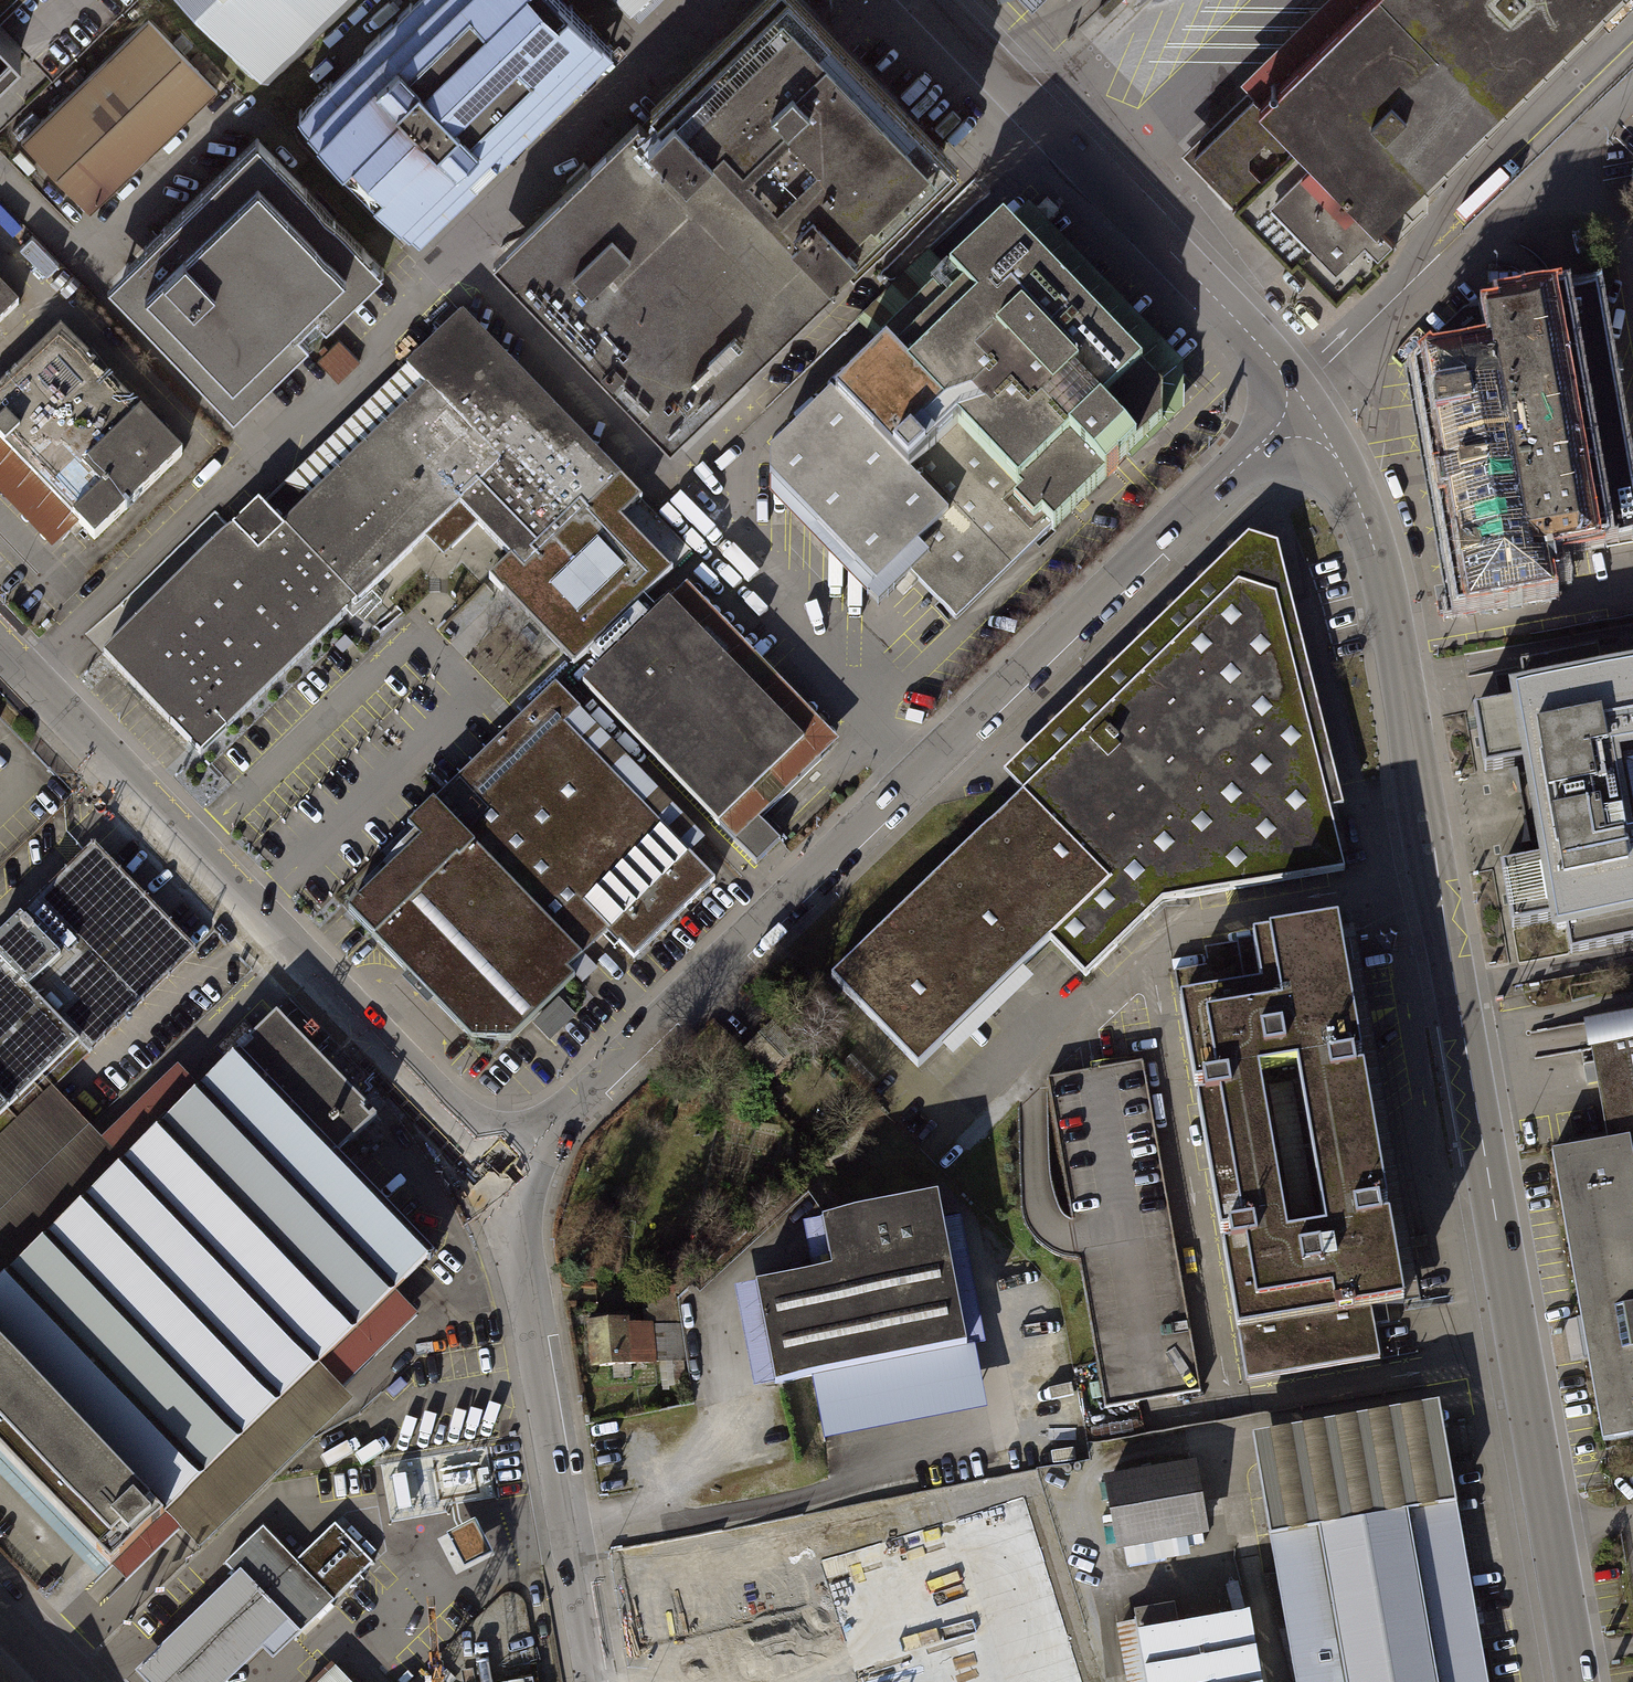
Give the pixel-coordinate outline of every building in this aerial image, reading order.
[(261,75),(339,0),(188,0),(261,75)] [(612,46),(567,0),(412,0),(301,106),(419,230),(612,46)] [(633,14),(644,3),(648,0),(619,0),(633,14)] [(1334,292),(1398,228),(1386,215),(1601,0),(1334,0),(1188,146),(1334,292)] [(496,252),(585,343),(865,72),(796,2),(690,104),(679,93),(649,123),(640,113),(496,252)] [(21,38),(0,17),(0,59),(21,38)] [(90,207),(215,86),(148,17),(23,138),(90,207)] [(585,343),(673,434),(845,268),(834,257),(943,152),(865,72),(585,343)] [(233,408),(381,266),(257,137),(109,281),(233,408)] [(829,391),(769,449),(769,471),(876,581),(900,558),(957,617),(1075,502),(1116,464),(1163,418),(1164,383),(1003,218),(880,338),(886,344),(833,395),(829,391)] [(18,304),(0,285),(0,321),(18,304)] [(1410,376),(1455,619),(1552,601),(1548,582),(1562,580),(1558,554),(1632,541),(1632,502),(1594,290),(1497,307),(1498,313),(1479,317),(1479,321),(1464,324),(1410,376)] [(619,617),(687,548),(456,310),(100,653),(196,752),(455,502),(512,559),(492,578),(501,587),(509,595),(512,599),(576,661),(619,617)] [(180,452),(61,329),(0,388),(0,440),(93,535),(180,452)] [(1165,901),(1345,867),(1332,810),(1346,807),(1279,545),(1250,536),(1008,772),(1026,793),(834,977),(919,1066),(1052,938),(1087,978),(1165,901)] [(578,683),(714,824),(800,739),(663,600),(578,683)] [(1606,671),(1603,653),(1526,666),(1529,685),(1516,687),(1519,704),(1482,711),(1492,769),(1529,763),(1546,860),(1507,867),(1517,926),(1557,920),(1559,935),(1572,933),(1575,952),(1632,942),(1632,666),(1606,671)] [(699,839),(556,687),(409,827),(418,841),(344,911),(372,941),(415,986),(466,1040),(505,1040),(566,977),(560,971),(602,929),(615,943),(628,957),(710,881),(684,853),(699,839)] [(59,1064),(68,1073),(195,952),(95,847),(0,937),(0,1121),(59,1064)] [(1374,1312),(1413,1305),(1347,926),(1243,944),(1205,951),(1208,967),(1176,973),(1248,1383),(1382,1360),(1378,1333),(1374,1312)] [(1632,1435),(1632,1014),(1590,1022),(1611,1142),(1557,1151),(1608,1439),(1632,1435)] [(110,1557),(434,1257),(338,1155),(377,1118),(278,1017),(0,1277),(0,1443),(110,1557)] [(1106,1407),(1200,1391),(1143,1064),(1049,1080),(1076,1236),(1106,1407)] [(775,1379),(965,1341),(938,1191),(823,1213),(823,1217),(832,1263),(812,1266),(755,1278),(756,1282),(767,1337),(775,1379)] [(832,1263),(823,1217),(803,1221),(812,1266),(832,1263)] [(767,1337),(756,1282),(735,1286),(754,1385),(775,1381),(775,1379),(767,1337)] [(590,1366),(685,1361),(683,1322),(588,1326),(590,1366)] [(965,1341),(775,1379),(775,1381),(776,1384),(812,1377),(825,1439),(986,1407),(973,1344),(966,1345),(965,1341)] [(1487,1656),(1482,1623),(1443,1401),(1255,1434),(1299,1681),(1492,1681),(1487,1656)] [(485,1443),(383,1460),(393,1519),(444,1510),(442,1502),(493,1493),(485,1443)] [(1118,1548),(1210,1532),(1199,1464),(1106,1479),(1118,1548)] [(826,1548),(859,1681),(1100,1681),(1052,1492),(826,1548)] [(474,1517),(449,1530),(458,1548),(466,1561),(490,1549),(483,1534),(474,1517)] [(225,1561),(234,1571),(298,1635),(372,1561),(332,1526),(296,1562),(263,1524),(225,1561)] [(654,1601),(724,1597),(722,1550),(652,1554),(654,1601)] [(234,1571),(135,1668),(149,1681),(223,1681),(264,1641),(278,1655),(298,1635),(234,1571)] [(1254,1611),(1141,1630),(1150,1681),(1267,1681),(1254,1611)] [(651,1681),(735,1681),(734,1667),(651,1671),(651,1681)] [(336,1668),(321,1681),(350,1681),(336,1668)]
